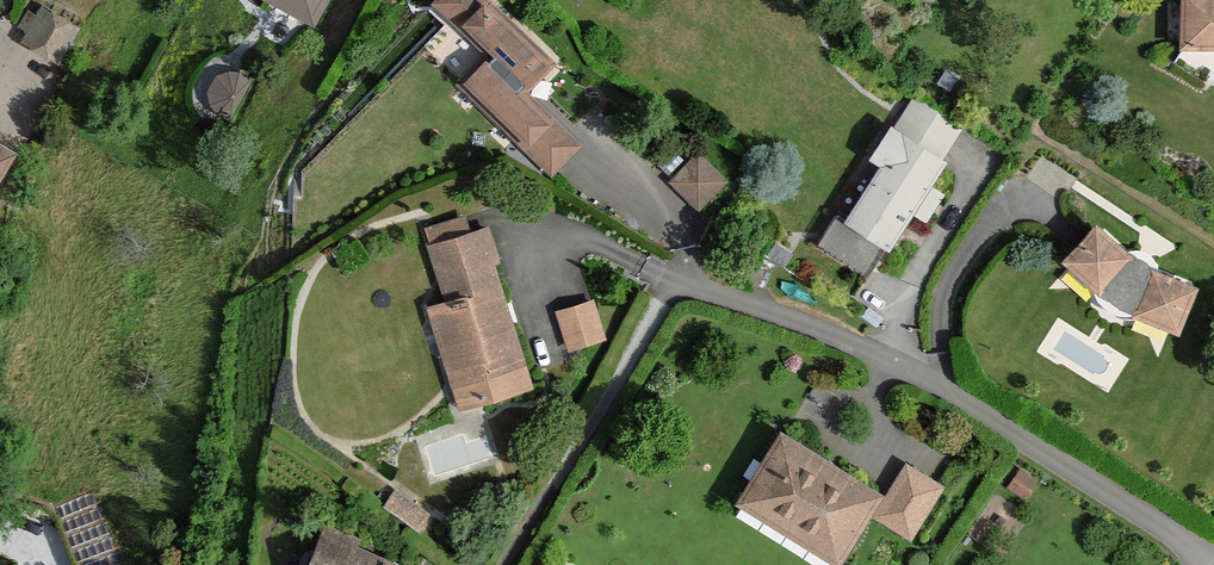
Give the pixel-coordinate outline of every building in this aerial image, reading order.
[(335,0),(264,0),(323,26),(335,0)] [(487,0),(424,0),(480,53),(452,82),(549,173),(579,141),(540,104),(535,109),(513,89),(519,82),(526,89),(553,62),(487,0)] [(1178,47),(1213,48),(1213,0),(1179,0),(1178,47)] [(80,28),(43,6),(18,46),(55,68),(80,28)] [(208,109),(233,112),(237,81),(211,78),(208,109)] [(944,157),(886,123),(866,156),(877,163),(843,220),(889,247),(944,157)] [(20,156),(0,143),(0,186),(20,156)] [(730,181),(696,150),(668,180),(701,211),(730,181)] [(439,298),(420,304),(453,409),(530,385),(491,262),(498,260),(486,223),(421,243),(439,298)] [(1127,255),(1091,224),(1059,258),(1096,294),(1107,306),(1117,310),(1133,314),(1175,330),(1192,283),(1148,268),(1144,262),(1137,257),(1127,255)] [(593,296),(554,308),(566,348),(605,336),(593,296)] [(736,500),(830,564),(840,564),(888,495),(787,426),(736,500)] [(1040,476),(1021,464),(1007,485),(1026,497),(1040,476)] [(944,485),(911,466),(878,523),(912,541),(944,485)] [(423,511),(386,486),(374,504),(411,529),(423,511)] [(302,532),(289,564),(398,564),(302,532)]
